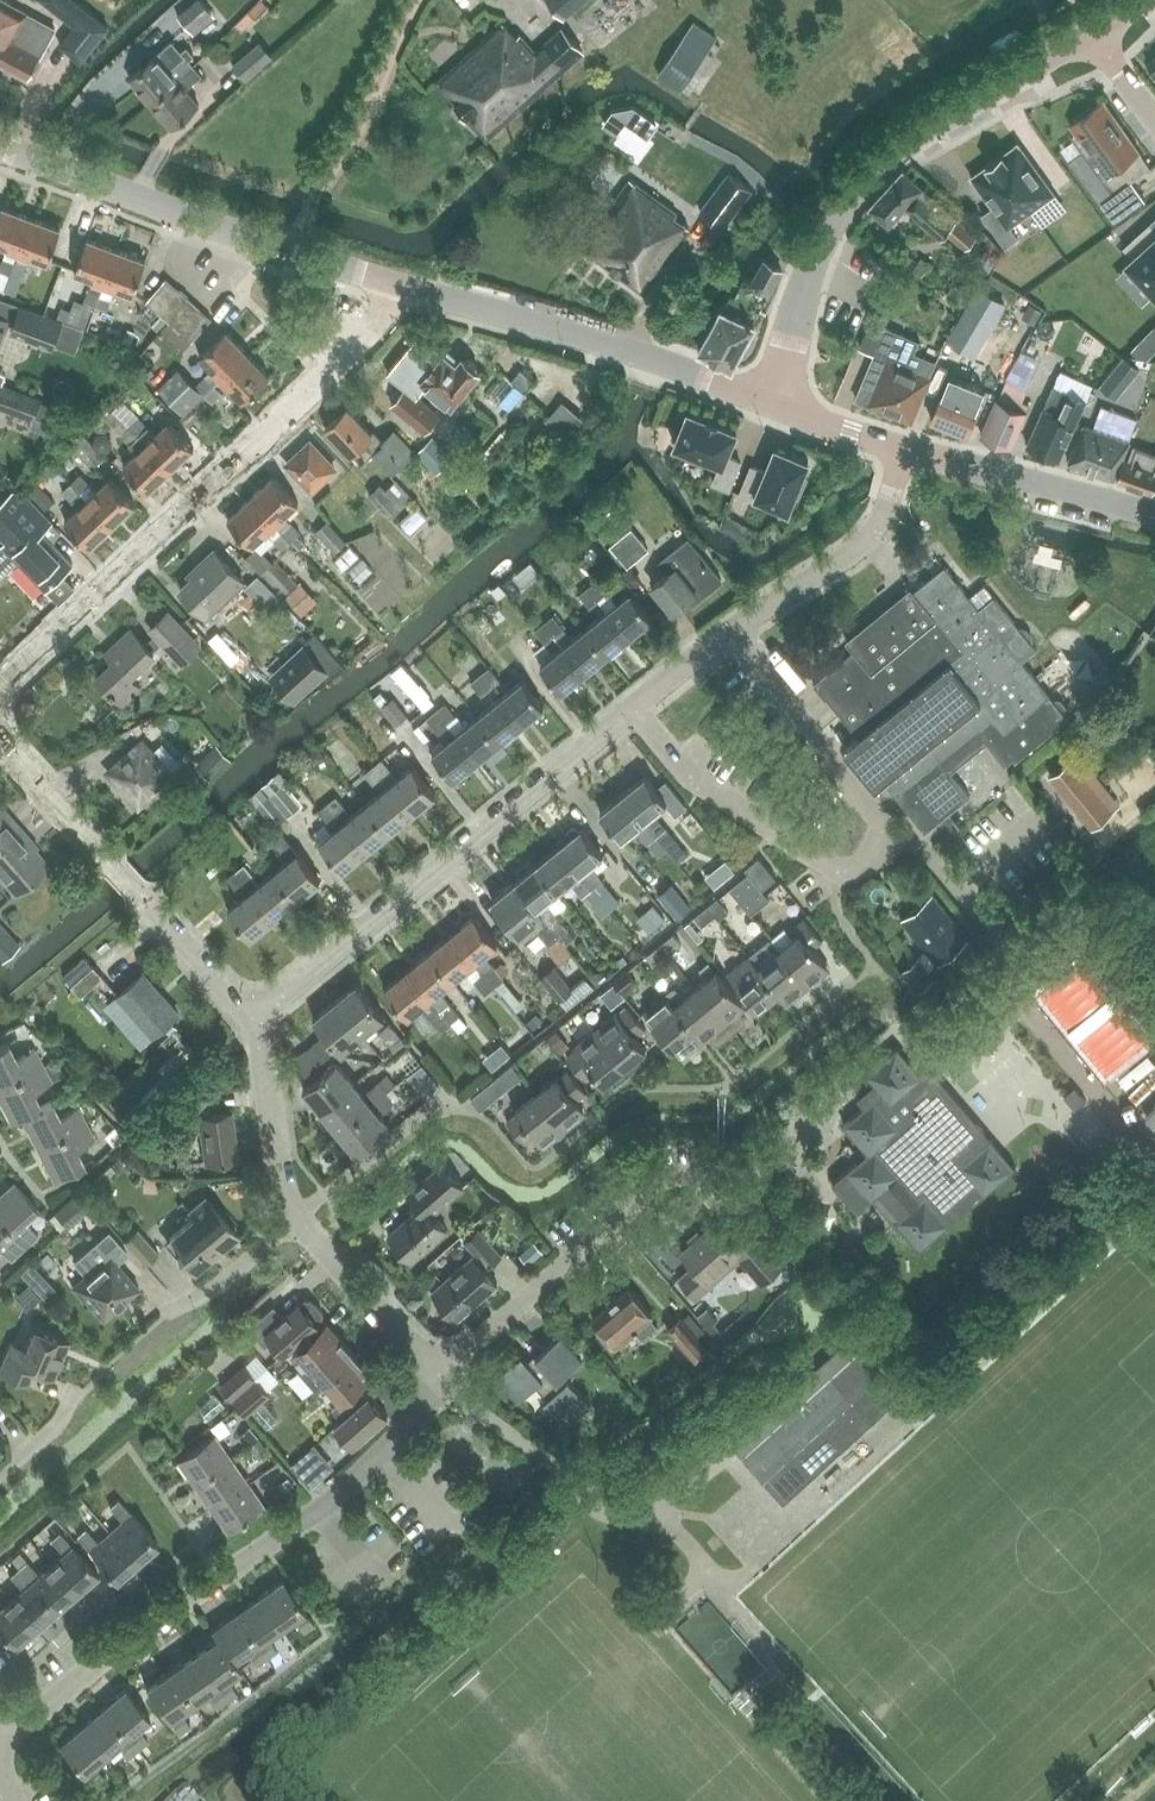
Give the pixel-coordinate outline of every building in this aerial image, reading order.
[(28,78),(55,28),(5,0),(0,0),(0,62),(28,78)] [(49,4),(74,24),(86,9),(75,0),(52,0),(49,4)] [(205,0),(195,0),(178,15),(194,34),(217,14),(205,0)] [(586,0),(549,0),(565,19),(586,0)] [(694,21),(657,76),(680,92),(717,37),(694,21)] [(515,40),(500,23),(434,82),(452,101),(448,111),(457,121),(469,120),(487,139),(579,55),(562,36),(556,42),(550,36),(533,52),(519,36),(515,40)] [(170,42),(155,54),(155,53),(128,76),(150,102),(177,79),(176,78),(193,64),(189,59),(192,57),(185,48),(179,53),(170,42)] [(243,81),(271,57),(258,42),(230,66),(243,81)] [(1145,65),(1154,74),(1154,56),(1145,65)] [(172,127),(198,103),(185,88),(201,73),(193,64),(176,78),(177,79),(150,102),(172,127)] [(1072,137),(1070,137),(1090,163),(1077,173),(1114,224),(1139,206),(1129,192),(1128,193),(1124,187),(1150,168),(1102,103),(1071,126),(1076,134),(1072,137)] [(1001,154),(995,159),(1031,209),(1054,192),(1018,143),(1019,143),(1018,141),(1016,143),(1002,153),(1000,154),(1001,154)] [(593,168),(607,179),(625,157),(611,146),(593,168)] [(972,174),(971,176),(972,177),(994,206),(983,214),(1006,245),(1018,236),(1010,224),(1031,209),(995,159),(988,163),(986,164),(987,165),(973,175),(972,174)] [(868,209),(868,210),(889,228),(906,210),(940,241),(946,234),(965,250),(978,235),(904,169),(868,209)] [(727,173),(699,211),(722,228),(750,190),(727,173)] [(642,291),(690,228),(676,216),(678,212),(629,178),(579,245),(642,291)] [(7,246),(0,265),(12,269),(16,258),(19,250),(31,217),(3,206),(0,214),(0,243),(7,246)] [(31,217),(19,250),(29,254),(48,261),(60,227),(31,217)] [(1150,223),(1124,246),(1134,257),(1129,262),(1154,291),(1154,228),(1150,223)] [(75,271),(91,277),(82,303),(95,307),(100,295),(105,282),(118,248),(88,237),(75,271)] [(118,248),(105,282),(134,293),(147,259),(118,248)] [(755,323),(753,322),(766,295),(769,297),(783,271),(784,269),(764,257),(751,280),(743,276),(734,294),(730,292),(722,306),(721,305),(698,349),(732,367),(755,323)] [(12,269),(5,289),(16,293),(27,261),(16,258),(12,269)] [(158,310),(178,288),(167,278),(147,300),(158,310)] [(169,319),(189,297),(178,288),(158,310),(169,319)] [(970,294),(959,316),(974,323),(985,300),(970,294)] [(113,299),(100,295),(95,307),(109,312),(113,299)] [(179,329),(199,306),(189,297),(169,319),(179,329)] [(1030,304),(1024,314),(1036,321),(1042,310),(1030,304)] [(20,306),(14,324),(10,335),(51,351),(53,346),(74,354),(84,330),(20,306)] [(191,339),(211,317),(199,306),(179,329),(191,339)] [(0,316),(0,342),(8,319),(0,316)] [(931,375),(930,375),(908,366),(918,340),(886,328),(856,399),(891,412),(893,409),(913,417),(931,375)] [(179,368),(159,387),(183,412),(203,393),(214,383),(221,376),(247,352),(226,329),(200,354),(213,368),(195,385),(179,368)] [(415,376),(420,380),(443,352),(420,333),(387,373),(405,387),(415,376)] [(935,362),(955,371),(968,342),(949,333),(935,362)] [(1035,367),(1041,345),(1023,340),(1016,362),(1035,367)] [(247,352),(221,376),(242,399),(268,374),(247,352)] [(420,380),(426,385),(434,391),(431,395),(438,400),(441,397),(452,406),(479,373),(460,358),(456,362),(443,352),(420,380)] [(1063,356),(1057,372),(1092,384),(1098,368),(1063,356)] [(1125,357),(1100,387),(1115,399),(1139,368),(1125,357)] [(505,374),(489,393),(508,409),(533,379),(520,368),(511,380),(505,374)] [(421,435),(438,415),(416,396),(426,385),(420,380),(415,376),(405,387),(391,404),(419,428),(416,431),(421,435)] [(931,421),(965,435),(983,390),(949,377),(943,390),(931,421)] [(1011,448),(1028,411),(1027,410),(1030,404),(1022,401),(1028,387),(1007,377),(979,434),(1011,448)] [(214,383),(203,393),(212,403),(223,392),(214,383)] [(1058,460),(1086,399),(1053,385),(1025,445),(1058,460)] [(34,416),(39,401),(0,387),(0,404),(34,416)] [(153,436),(121,401),(115,407),(171,468),(193,447),(185,438),(190,433),(178,419),(172,424),(169,421),(153,436)] [(171,468),(115,407),(102,419),(134,453),(124,462),(149,489),(171,468)] [(416,451),(394,429),(384,439),(374,429),(372,432),(346,407),(325,428),(351,454),(363,442),(394,473),(416,451)] [(675,441),(674,444),(677,445),(677,444),(721,463),(713,482),(729,488),(741,461),(727,455),(736,433),(737,430),(735,429),(735,430),(720,424),(720,423),(718,422),(718,423),(707,418),(705,417),(690,411),(691,411),(688,410),(687,413),(688,413),(687,415),(682,413),(676,429),(680,431),(676,441),(675,441)] [(1113,480),(1130,441),(1084,423),(1067,463),(1113,480)] [(452,457),(432,437),(415,455),(435,475),(452,457)] [(86,439),(75,450),(93,469),(104,458),(86,439)] [(310,442),(288,463),(312,489),(335,468),(310,442)] [(1133,444),(1128,456),(1126,456),(1116,481),(1149,493),(1152,493),(1154,487),(1154,452),(1133,444)] [(751,465),(740,493),(756,499),(757,496),(787,508),(788,509),(789,507),(794,494),(799,496),(807,476),(802,475),(808,462),(809,460),(807,459),(807,460),(789,452),(787,451),(787,452),(777,447),(775,446),(774,448),(775,448),(765,471),(751,465)] [(78,475),(71,481),(112,525),(135,504),(110,477),(94,491),(78,475)] [(273,476),(250,497),(291,540),(292,541),(297,537),(300,534),(283,516),(298,502),(273,476)] [(71,481),(60,492),(69,503),(73,499),(79,506),(64,519),(90,546),(112,525),(71,481)] [(365,497),(387,519),(410,497),(395,481),(385,490),(378,484),(365,497)] [(53,503),(35,485),(27,493),(44,512),(53,503)] [(13,490),(10,486),(1,496),(0,495),(0,502),(13,490)] [(53,521),(39,508),(28,496),(13,490),(0,502),(0,512),(6,519),(8,517),(17,527),(0,544),(0,576),(18,560),(45,588),(46,587),(60,573),(72,562),(43,532),(53,521)] [(402,507),(416,520),(432,504),(418,491),(402,507)] [(291,540),(250,497),(228,518),(253,545),(264,534),(280,550),(288,542),(291,540)] [(17,527),(8,517),(6,519),(0,512),(0,544),(17,527)] [(313,532),(334,553),(345,542),(325,521),(313,532)] [(632,527),(611,544),(628,566),(649,549),(632,527)] [(721,579),(688,538),(659,562),(668,572),(652,584),(674,610),(696,592),(699,596),(721,579)] [(273,565),(256,547),(245,559),(283,597),(296,584),(275,562),(273,565)] [(242,581),(212,550),(199,563),(202,567),(179,589),(206,616),(242,581)] [(979,609),(944,567),(915,591),(911,586),(908,588),(912,592),(869,627),(874,633),(814,681),(860,735),(844,748),(876,788),(884,781),(925,832),(970,796),(947,767),(983,738),(1005,765),(1013,759),(1015,761),(1068,718),(1021,661),(1036,649),(994,597),(979,609)] [(60,573),(46,587),(59,600),(73,587),(60,573)] [(257,576),(245,587),(243,589),(247,593),(239,602),(257,619),(277,598),(275,597),(276,595),(257,576)] [(628,636),(651,618),(630,592),(616,604),(597,580),(588,586),(628,636)] [(628,636),(588,586),(576,596),(586,610),(576,617),(586,628),(606,654),(628,636)] [(182,624),(169,610),(152,626),(158,633),(148,643),(133,627),(108,651),(116,659),(99,675),(125,703),(142,687),(132,676),(156,653),(154,651),(165,640),(185,662),(198,650),(178,628),(182,624)] [(546,642),(555,635),(544,622),(535,629),(546,642)] [(584,672),(606,654),(586,628),(563,647),(584,672)] [(562,690),(584,672),(563,647),(541,665),(562,690)] [(308,652),(275,682),(292,700),(324,670),(308,652)] [(485,668),(479,673),(521,724),(543,706),(522,680),(507,693),(485,668)] [(521,724),(479,673),(468,683),(489,708),(478,717),(498,742),(521,724)] [(396,725),(408,716),(393,697),(381,707),(396,725)] [(443,704),(435,711),(446,724),(454,718),(443,704)] [(379,707),(367,717),(383,737),(395,727),(379,707)] [(434,733),(446,724),(435,711),(424,719),(425,721),(415,730),(417,733),(428,725),(434,733)] [(476,761),(498,742),(478,717),(455,735),(476,761)] [(215,765),(235,743),(215,725),(195,747),(215,765)] [(453,779),(476,761),(455,735),(433,754),(453,779)] [(172,774),(143,742),(109,773),(138,805),(172,774)] [(373,766),(411,813),(435,794),(413,766),(395,780),(390,774),(392,772),(381,759),(373,766)] [(1070,802),(1091,785),(1071,760),(1050,777),(1070,802)] [(388,832),(411,813),(373,766),(364,773),(375,787),(377,786),(381,791),(365,804),(388,832)] [(280,771),(262,786),(288,817),(306,802),(280,771)] [(646,775),(623,794),(667,849),(678,862),(688,855),(654,812),(665,803),(675,815),(686,806),(665,780),(656,788),(646,775)] [(1112,812),(1091,785),(1070,802),(1092,829),(1112,812)] [(288,817),(262,786),(250,796),(276,827),(288,817)] [(667,849),(623,794),(600,813),(621,839),(635,827),(656,857),(667,849)] [(388,832),(365,804),(350,817),(345,812),(347,810),(336,796),(327,803),(366,851),(388,832)] [(343,870),(366,851),(327,803),(318,811),(329,824),(331,823),(336,829),(320,842),(343,870)] [(21,826),(10,814),(7,817),(0,810),(0,844),(21,826)] [(0,844),(0,874),(15,891),(47,863),(27,840),(30,838),(21,826),(0,844)] [(582,828),(559,847),(610,910),(618,904),(595,875),(607,865),(600,856),(603,854),(582,828)] [(272,872),(295,900),(319,880),(280,834),(271,841),(282,854),(283,853),(289,859),(272,872)] [(599,919),(610,910),(559,847),(536,866),(558,891),(569,882),(599,919)] [(741,868),(747,875),(760,890),(773,879),(755,856),(741,868)] [(295,900),(272,872),(256,885),(251,879),(253,877),(243,865),(234,872),(271,919),(295,900)] [(555,893),(558,891),(536,866),(515,883),(536,909),(559,938),(567,931),(554,914),(565,905),(555,893)] [(249,937),(271,919),(234,872),(225,879),(235,891),(237,890),(243,897),(226,910),(249,937)] [(759,891),(760,890),(747,875),(728,890),(749,916),(767,901),(759,891)] [(536,909),(515,883),(492,902),(526,943),(539,933),(549,946),(559,938),(536,909)] [(688,908),(670,886),(655,898),(673,921),(688,908)] [(969,939),(933,895),(904,919),(939,963),(969,939)] [(714,900),(708,906),(718,918),(716,919),(718,921),(726,914),(714,900)] [(15,957),(36,935),(0,901),(0,943),(15,957)] [(718,918),(708,906),(692,919),(700,928),(712,918),(716,923),(718,921),(716,919),(718,918)] [(474,917),(452,935),(515,1012),(521,1008),(501,981),(509,976),(499,964),(492,970),(482,956),(497,944),(474,917)] [(778,951),(808,989),(829,971),(812,950),(822,942),(805,921),(795,929),(799,935),(778,951)] [(515,1012),(452,935),(429,953),(452,981),(463,972),(483,997),(491,990),(511,1016),(515,1012)] [(670,936),(659,946),(666,955),(678,945),(670,936)] [(770,940),(750,956),(758,967),(757,968),(778,994),(777,995),(786,1006),(808,989),(778,951),(770,940)] [(666,955),(659,946),(644,958),(652,967),(666,955)] [(452,981),(429,953),(407,972),(458,1034),(467,1028),(439,992),(452,981)] [(757,1011),(777,995),(778,994),(757,968),(758,967),(750,956),(728,974),(757,1011)] [(706,981),(696,989),(732,1035),(744,1025),(745,1021),(739,1014),(745,1008),(716,973),(706,963),(697,970),(706,981)] [(94,965),(71,985),(80,996),(104,976),(94,965)] [(542,978),(560,1000),(556,1004),(564,1012),(578,999),(553,968),(542,978)] [(618,969),(584,989),(592,1003),(625,983),(618,969)] [(458,1034),(407,972),(384,990),(407,1018),(419,1008),(446,1043),(458,1034)] [(178,1014),(144,973),(118,995),(153,1036),(178,1014)] [(696,989),(688,978),(666,996),(696,1031),(694,1033),(699,1040),(705,1035),(714,1047),(718,1047),(732,1035),(696,989)] [(356,983),(334,1001),(361,1033),(372,1024),(385,1039),(395,1030),(356,983)] [(696,1031),(666,996),(644,1014),(680,1059),(684,1059),(695,1051),(695,1046),(688,1038),(694,1033),(696,1031)] [(340,1051),(361,1033),(334,1001),(313,1018),(327,1035),(312,1047),(315,1050),(339,1058),(341,1060),(345,1057),(340,1051)] [(617,1015),(595,1032),(630,1076),(645,1064),(640,1057),(646,1052),(637,1040),(647,1032),(629,1010),(619,1018),(617,1015)] [(557,1039),(574,1027),(563,1013),(547,1025),(557,1039)] [(483,1039),(490,1048),(508,1034),(501,1026),(483,1039)] [(630,1076),(595,1032),(574,1049),(577,1053),(567,1061),(584,1082),(593,1075),(603,1086),(608,1082),(615,1089),(630,1076)] [(43,1067),(35,1050),(16,1060),(8,1044),(0,1048),(0,1089),(43,1067)] [(337,1063),(341,1060),(339,1058),(315,1050),(312,1047),(307,1051),(325,1073),(313,1083),(313,1082),(302,1091),(320,1112),(354,1084),(337,1063)] [(990,1141),(992,1140),(991,1139),(989,1140),(982,1132),(984,1130),(976,1121),(975,1123),(929,1070),(931,1068),(930,1067),(919,1076),(897,1049),(898,1048),(897,1047),(867,1073),(875,1082),(857,1097),(864,1106),(844,1123),(845,1124),(847,1123),(869,1150),(833,1181),(834,1183),(835,1181),(858,1208),(857,1210),(858,1211),(870,1200),(875,1197),(895,1220),(893,1222),(895,1223),(898,1220),(920,1246),(918,1247),(920,1249),(1015,1167),(1014,1166),(1012,1167),(990,1141)] [(325,1073),(307,1051),(295,1061),(313,1082),(313,1083),(325,1073)] [(21,1119),(20,1118),(41,1108),(41,1107),(33,1093),(52,1083),(43,1067),(0,1089),(0,1103),(11,1124),(21,1119)] [(557,1080),(536,1096),(565,1132),(587,1114),(577,1103),(586,1096),(569,1074),(559,1082),(557,1080)] [(337,1133),(385,1093),(394,1086),(386,1076),(363,1095),(354,1084),(320,1112),(337,1133)] [(480,1113),(491,1104),(502,1095),(492,1083),(470,1101),(480,1113)] [(1085,1100),(1074,1087),(1064,1095),(1075,1108),(1085,1100)] [(1019,1110),(1019,1091),(992,1091),(992,1111),(1019,1110)] [(385,1093),(337,1133),(355,1155),(389,1127),(379,1115),(393,1103),(385,1093)] [(544,1149),(565,1132),(536,1096),(515,1114),(516,1116),(507,1123),(525,1145),(535,1137),(544,1149)] [(209,1100),(179,1104),(182,1124),(199,1122),(205,1164),(236,1159),(229,1112),(212,1115),(209,1100)] [(51,1102),(41,1107),(41,1108),(20,1118),(21,1119),(37,1149),(86,1124),(78,1108),(59,1117),(51,1102)] [(86,1124),(37,1149),(54,1183),(85,1167),(76,1150),(94,1140),(86,1124)] [(386,1236),(409,1262),(446,1230),(432,1214),(463,1187),(442,1163),(405,1196),(417,1209),(386,1236)] [(25,1249),(39,1237),(24,1220),(37,1208),(15,1184),(0,1197),(0,1221),(25,1249)] [(75,1193),(55,1211),(46,1219),(54,1228),(59,1223),(64,1229),(88,1208),(75,1193)] [(194,1273),(236,1235),(203,1197),(186,1213),(190,1218),(168,1238),(180,1251),(177,1254),(194,1273)] [(744,1220),(738,1225),(725,1236),(714,1224),(680,1256),(692,1269),(677,1282),(695,1302),(737,1263),(759,1288),(785,1266),(744,1220)] [(25,1249),(0,1221),(0,1248),(11,1261),(25,1249)] [(136,1230),(123,1242),(144,1266),(157,1253),(136,1230)] [(484,1271),(500,1256),(478,1231),(464,1243),(474,1255),(431,1293),(455,1321),(497,1285),(484,1271)] [(107,1232),(71,1264),(83,1277),(73,1286),(102,1319),(137,1288),(115,1263),(125,1253),(107,1232)] [(32,1269),(19,1283),(34,1298),(58,1272),(35,1250),(24,1261),(32,1269)] [(628,1290),(591,1323),(614,1349),(634,1332),(645,1343),(658,1331),(648,1320),(651,1317),(628,1290)] [(300,1305),(283,1319),(273,1307),(251,1327),(261,1339),(265,1336),(282,1356),(318,1325),(317,1324),(322,1319),(322,1314),(316,1307),(311,1307),(309,1308),(304,1302),(300,1305)] [(715,1306),(709,1311),(708,1309),(698,1317),(723,1347),(742,1335),(732,1322),(719,1331),(713,1324),(723,1317),(715,1306)] [(692,1360),(706,1349),(682,1320),(668,1332),(692,1360)] [(315,1391),(324,1383),(355,1356),(327,1325),(293,1356),(303,1367),(297,1371),(315,1391)] [(9,1352),(0,1374),(28,1385),(34,1371),(53,1378),(67,1341),(35,1328),(24,1358),(9,1352)] [(562,1379),(582,1361),(562,1338),(544,1353),(537,1345),(529,1352),(536,1360),(529,1366),(523,1359),(498,1380),(518,1403),(536,1388),(546,1401),(544,1403),(566,1428),(591,1407),(569,1381),(566,1384),(562,1379)] [(846,1342),(733,1446),(784,1501),(897,1398),(846,1342)] [(372,1376),(355,1356),(324,1383),(341,1403),(332,1411),(341,1422),(364,1402),(354,1391),(372,1376)] [(232,1400),(254,1381),(241,1367),(220,1386),(232,1400)] [(254,1381),(232,1400),(246,1416),(268,1397),(264,1392),(273,1384),(263,1373),(254,1381)] [(364,1402),(341,1422),(334,1428),(353,1449),(388,1418),(369,1397),(364,1402)] [(267,1452),(248,1429),(237,1437),(257,1460),(267,1452)] [(195,1486),(232,1461),(215,1437),(179,1462),(195,1486)] [(310,1489),(312,1488),(322,1479),(302,1457),(291,1467),(310,1489)] [(212,1510),(249,1485),(232,1461),(195,1486),(212,1510)] [(292,1482),(283,1470),(274,1477),(283,1489),(292,1482)] [(113,1491),(125,1506),(135,1499),(123,1484),(113,1491)] [(249,1485),(212,1510),(229,1535),(265,1510),(249,1485)] [(415,1526),(426,1514),(411,1501),(401,1513),(415,1526)] [(107,1532),(135,1564),(157,1545),(130,1514),(128,1515),(117,1502),(108,1509),(119,1522),(107,1532)] [(135,1564),(107,1532),(96,1542),(85,1529),(76,1536),(87,1549),(86,1550),(114,1582),(135,1564)] [(50,1565),(78,1597),(99,1578),(71,1546),(69,1547),(57,1534),(50,1540),(62,1554),(50,1565)] [(78,1597),(50,1565),(38,1575),(26,1562),(17,1569),(57,1615),(78,1597)] [(37,1632),(57,1615),(17,1569),(9,1576),(21,1590),(9,1601),(37,1632)] [(258,1598),(280,1630),(289,1642),(302,1633),(303,1635),(314,1627),(281,1581),(258,1598)] [(267,1639),(280,1630),(258,1598),(234,1614),(267,1660),(277,1653),(267,1639)] [(9,1601),(0,1608),(0,1632),(16,1651),(37,1632),(9,1601)] [(256,1668),(267,1660),(234,1614),(212,1630),(217,1638),(216,1638),(233,1662),(246,1653),(256,1668)] [(238,1670),(233,1662),(216,1638),(193,1654),(227,1702),(237,1695),(226,1679),(238,1670)] [(160,1645),(141,1655),(150,1672),(169,1661),(160,1645)] [(217,1709),(227,1702),(193,1654),(170,1671),(192,1702),(206,1693),(217,1709)] [(179,1712),(192,1702),(170,1671),(147,1688),(179,1735),(190,1728),(179,1712)] [(102,1708),(139,1752),(150,1743),(137,1728),(149,1718),(125,1689),(102,1708)] [(129,1761),(139,1752),(102,1708),(79,1729),(104,1757),(116,1746),(129,1761)] [(92,1767),(104,1757),(79,1729),(58,1746),(96,1789),(105,1782),(92,1767)]
